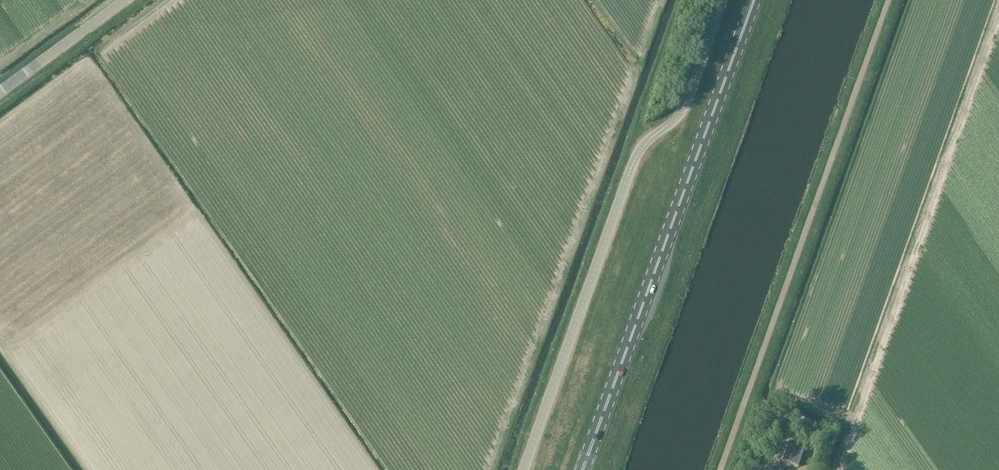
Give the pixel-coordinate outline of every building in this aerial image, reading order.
[(782,443),(776,460),(798,468),(804,451),(782,443)]
